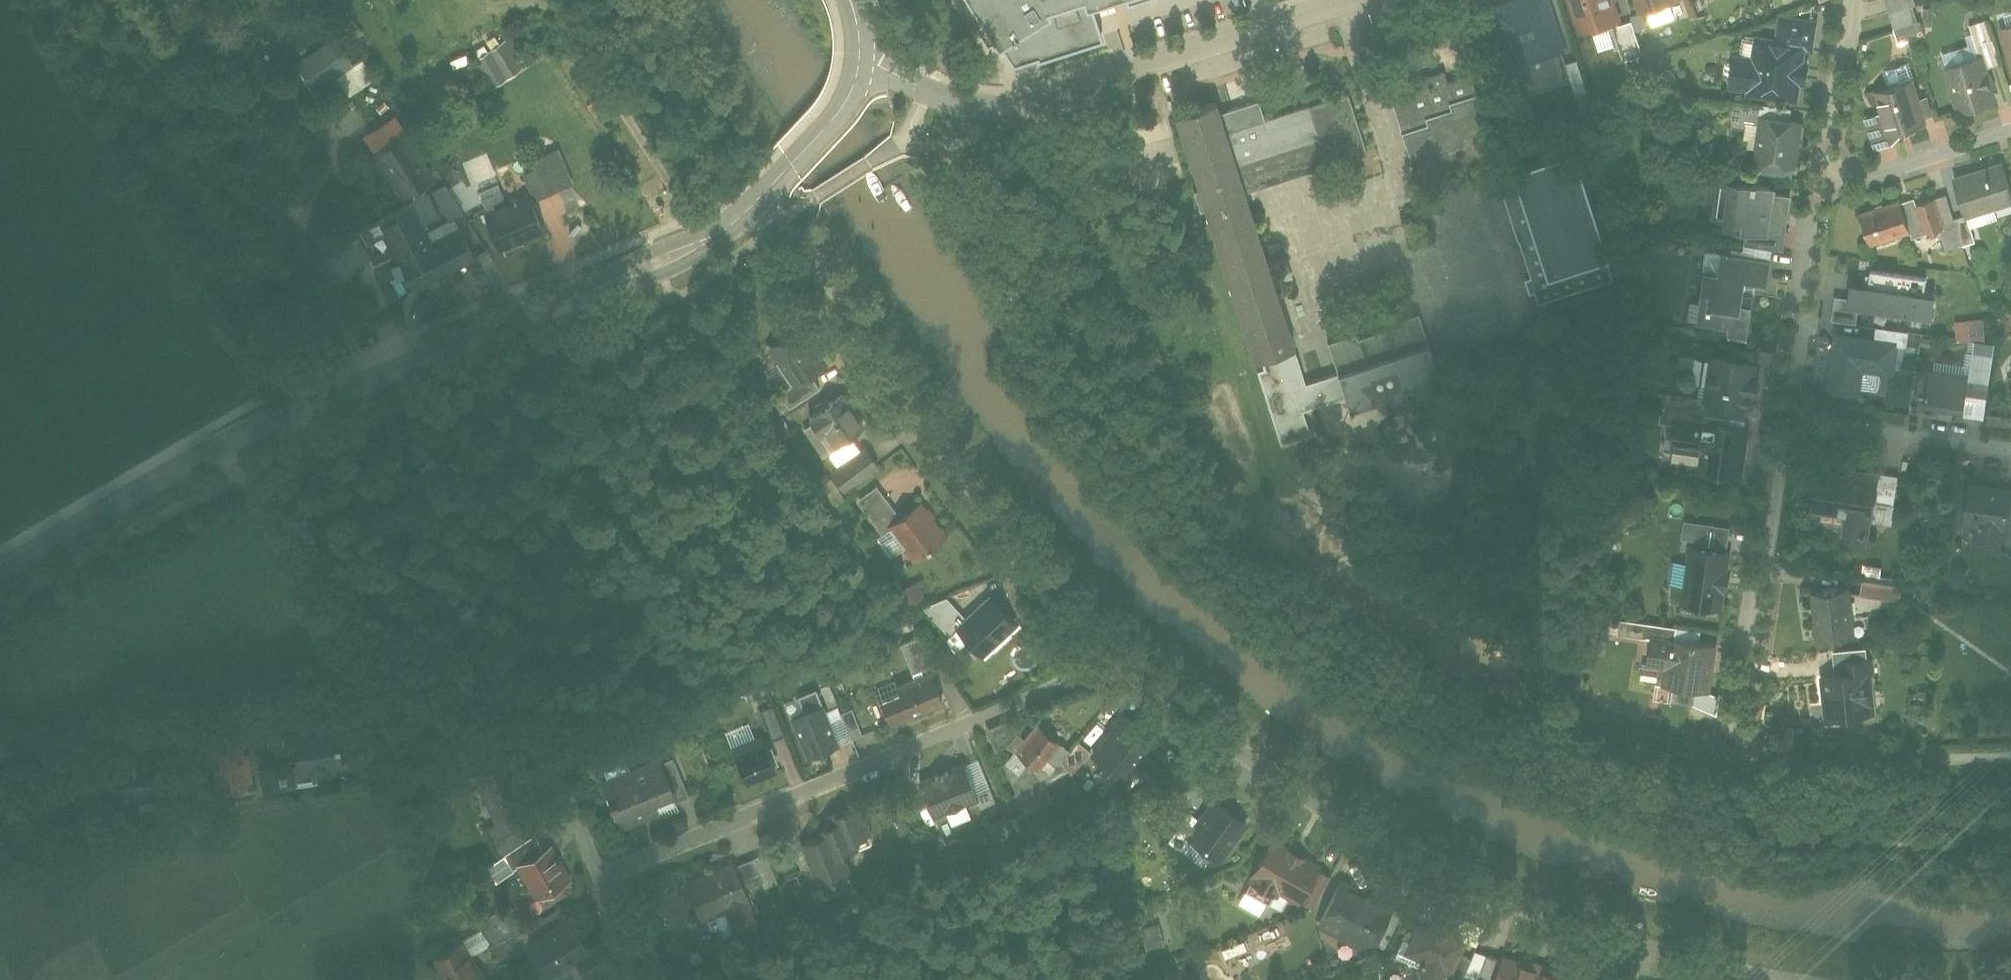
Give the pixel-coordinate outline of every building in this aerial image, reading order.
[(1016,62),(1107,33),(1098,0),(976,0),(1016,62)] [(1571,47),(1556,0),(1494,0),(1487,2),(1508,67),(1571,47)] [(1624,23),(1616,0),(1572,0),(1584,36),(1624,23)] [(1681,0),(1643,0),(1646,12),(1681,1),(1681,0)] [(1780,9),(1778,29),(1757,26),(1753,50),(1733,47),(1729,80),(1749,83),(1748,88),(1803,95),(1810,47),(1815,48),(1820,14),(1780,9)] [(1998,25),(2010,66),(2010,21),(1998,25)] [(352,96),(378,79),(369,65),(359,72),(338,38),(300,62),(319,91),(340,77),(352,96)] [(510,42),(476,57),(490,87),(524,72),(510,42)] [(1964,113),(1996,103),(1978,46),(1946,56),(1964,113)] [(1470,151),(1462,127),(1487,119),(1471,66),(1446,74),(1443,65),(1386,83),(1414,169),(1470,151)] [(1890,132),(1927,120),(1910,66),(1873,78),(1890,132)] [(1260,365),(1286,447),(1315,439),(1305,408),(1348,394),(1339,368),(1309,378),(1297,343),(1300,342),(1251,189),(1373,151),(1352,88),(1268,115),(1262,94),(1225,106),(1219,88),(1169,104),(1250,358),(1262,354),(1265,363),(1260,365)] [(1755,157),(1798,163),(1805,113),(1761,108),(1755,157)] [(399,113),(364,137),(406,198),(441,174),(399,113)] [(490,212),(505,247),(548,229),(535,199),(574,184),(561,149),(522,164),(533,194),(490,212)] [(1965,217),(2010,202),(2010,179),(2004,157),(1951,173),(1965,217)] [(1713,221),(1746,225),(1744,241),(1776,245),(1778,228),(1787,229),(1793,187),(1776,185),(1777,177),(1720,169),(1713,221)] [(1872,247),(1913,234),(1901,197),(1861,210),(1872,247)] [(382,226),(419,294),(433,286),(461,271),(481,260),(461,225),(434,239),(417,207),(382,226)] [(1777,257),(1712,248),(1703,320),(1734,324),(1732,340),(1755,343),(1761,298),(1746,296),(1749,278),(1774,281),(1777,257)] [(1836,293),(1832,318),(1859,322),(1861,305),(1934,314),(1937,293),(1925,291),(1927,278),(1873,271),(1871,283),(1850,281),(1848,295),(1836,293)] [(1352,409),(1389,397),(1394,413),(1418,405),(1413,390),(1441,381),(1438,371),(1442,370),(1432,339),(1422,342),(1411,310),(1393,316),(1394,321),(1361,331),(1360,328),(1342,334),(1352,364),(1339,368),(1348,394),(1352,409)] [(1987,318),(1958,320),(1959,340),(1988,338),(1987,318)] [(802,329),(767,351),(794,394),(829,372),(802,329)] [(1865,390),(1868,369),(1894,372),(1899,340),(1835,330),(1827,384),(1865,390)] [(1708,401),(1750,404),(1754,352),(1713,348),(1708,401)] [(1970,373),(1929,368),(1924,407),(1965,412),(1970,373)] [(847,394),(809,418),(832,455),(870,431),(847,394)] [(1704,472),(1747,479),(1755,428),(1712,421),(1704,472)] [(835,471),(851,490),(883,462),(867,443),(835,471)] [(1879,471),(1816,462),(1811,504),(1846,509),(1842,533),(1870,536),(1879,471)] [(1974,518),(1971,542),(2006,546),(2010,509),(2010,479),(1970,473),(1964,516),(1974,518)] [(923,503),(889,529),(917,565),(951,539),(923,503)] [(1682,601),(1726,605),(1732,540),(1688,536),(1682,601)] [(1904,599),(1905,583),(1865,580),(1864,596),(1904,599)] [(1820,642),(1857,637),(1851,583),(1814,587),(1820,642)] [(1021,626),(988,594),(955,627),(988,660),(1021,626)] [(1647,665),(1666,666),(1665,688),(1711,693),(1716,639),(1650,634),(1647,665)] [(905,641),(913,670),(931,665),(924,636),(905,641)] [(1826,719),(1874,714),(1870,665),(1822,669),(1826,719)] [(880,689),(893,725),(947,705),(934,669),(880,689)] [(766,709),(773,736),(784,733),(776,706),(766,709)] [(824,707),(793,719),(810,762),(841,750),(824,707)] [(1122,717),(1095,751),(1122,773),(1149,739),(1122,717)] [(1043,724),(1018,754),(1039,771),(1064,741),(1043,724)] [(733,749),(745,783),(781,770),(769,737),(733,749)] [(665,759),(603,780),(621,832),(683,811),(665,759)] [(1023,764),(1011,767),(1015,786),(1028,783),(1023,764)] [(975,802),(962,767),(924,781),(936,816),(975,802)] [(1241,854),(1259,828),(1217,799),(1199,826),(1241,854)] [(793,846),(809,892),(847,878),(840,858),(855,853),(853,845),(870,840),(858,807),(841,813),(844,820),(828,826),(830,832),(793,846)] [(1275,838),(1252,879),(1299,907),(1323,866),(1275,838)] [(568,880),(549,848),(508,872),(526,904),(568,880)] [(748,904),(734,861),(687,877),(701,920),(748,904)] [(1402,914),(1338,881),(1317,922),(1381,955),(1402,914)] [(1421,917),(1407,951),(1426,959),(1419,974),(1432,979),(1443,979),(1448,968),(1454,971),(1469,937),(1453,930),(1456,923),(1440,916),(1437,924),(1421,917)] [(464,940),(432,958),(445,979),(488,979),(464,940)] [(1506,954),(1496,979),(1578,979),(1561,974),(1525,961),(1506,954)]
